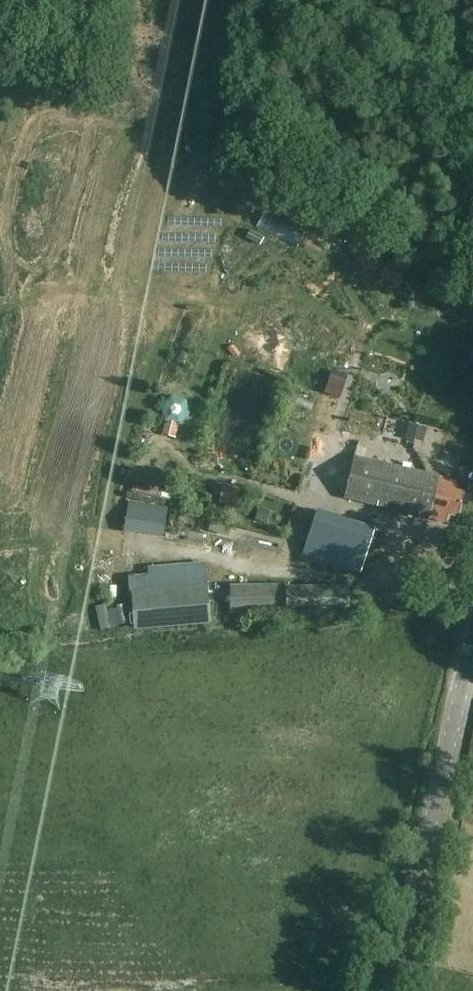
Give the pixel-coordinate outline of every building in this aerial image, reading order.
[(309,238),(315,218),(293,211),(286,230),(309,238)] [(318,370),(315,386),(328,389),(331,373),(318,370)] [(314,438),(287,433),(284,450),(311,454),(314,438)] [(459,516),(464,494),(454,491),(457,482),(355,457),(345,499),(430,519),(430,520),(447,524),(449,514),(459,516)] [(252,529),(273,530),(274,511),(253,510),(252,529)] [(315,511),(301,559),(362,578),(376,529),(315,511)] [(208,530),(228,536),(232,523),(211,517),(208,530)] [(258,568),(266,551),(257,547),(250,564),(258,568)] [(288,584),(229,585),(231,614),(351,614),(351,587),(289,586),(288,584)] [(211,624),(208,586),(131,593),(135,633),(211,624)]
